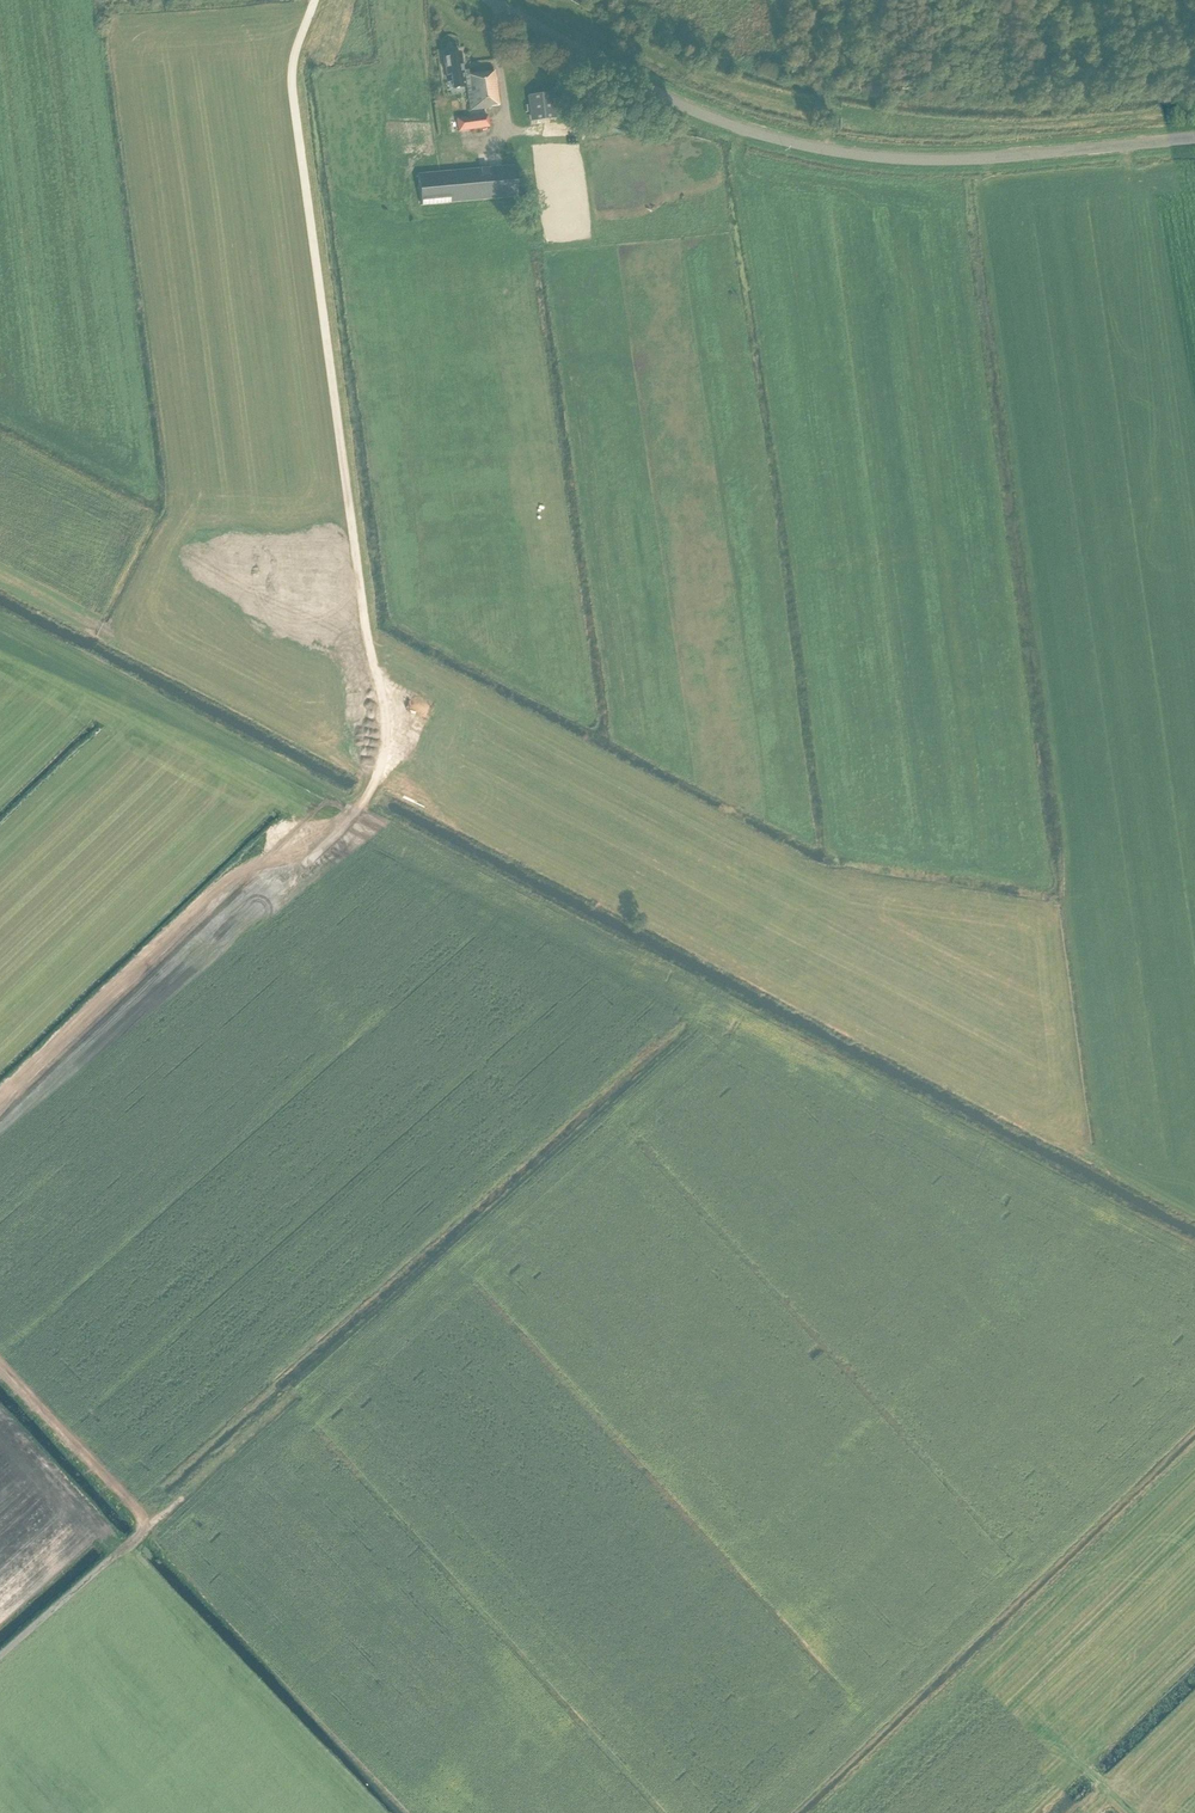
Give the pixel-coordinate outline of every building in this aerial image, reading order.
[(463,72),(460,52),(443,54),(446,75),(452,73),(455,94),(467,92),(470,110),(499,107),(494,71),(465,76),(464,72),(463,72)] [(552,92),(532,94),(535,121),(555,118),(552,92)] [(489,127),(487,114),(457,118),(458,131),(489,127)] [(514,165),(496,166),(418,174),(420,205),(517,196),(514,165)]
